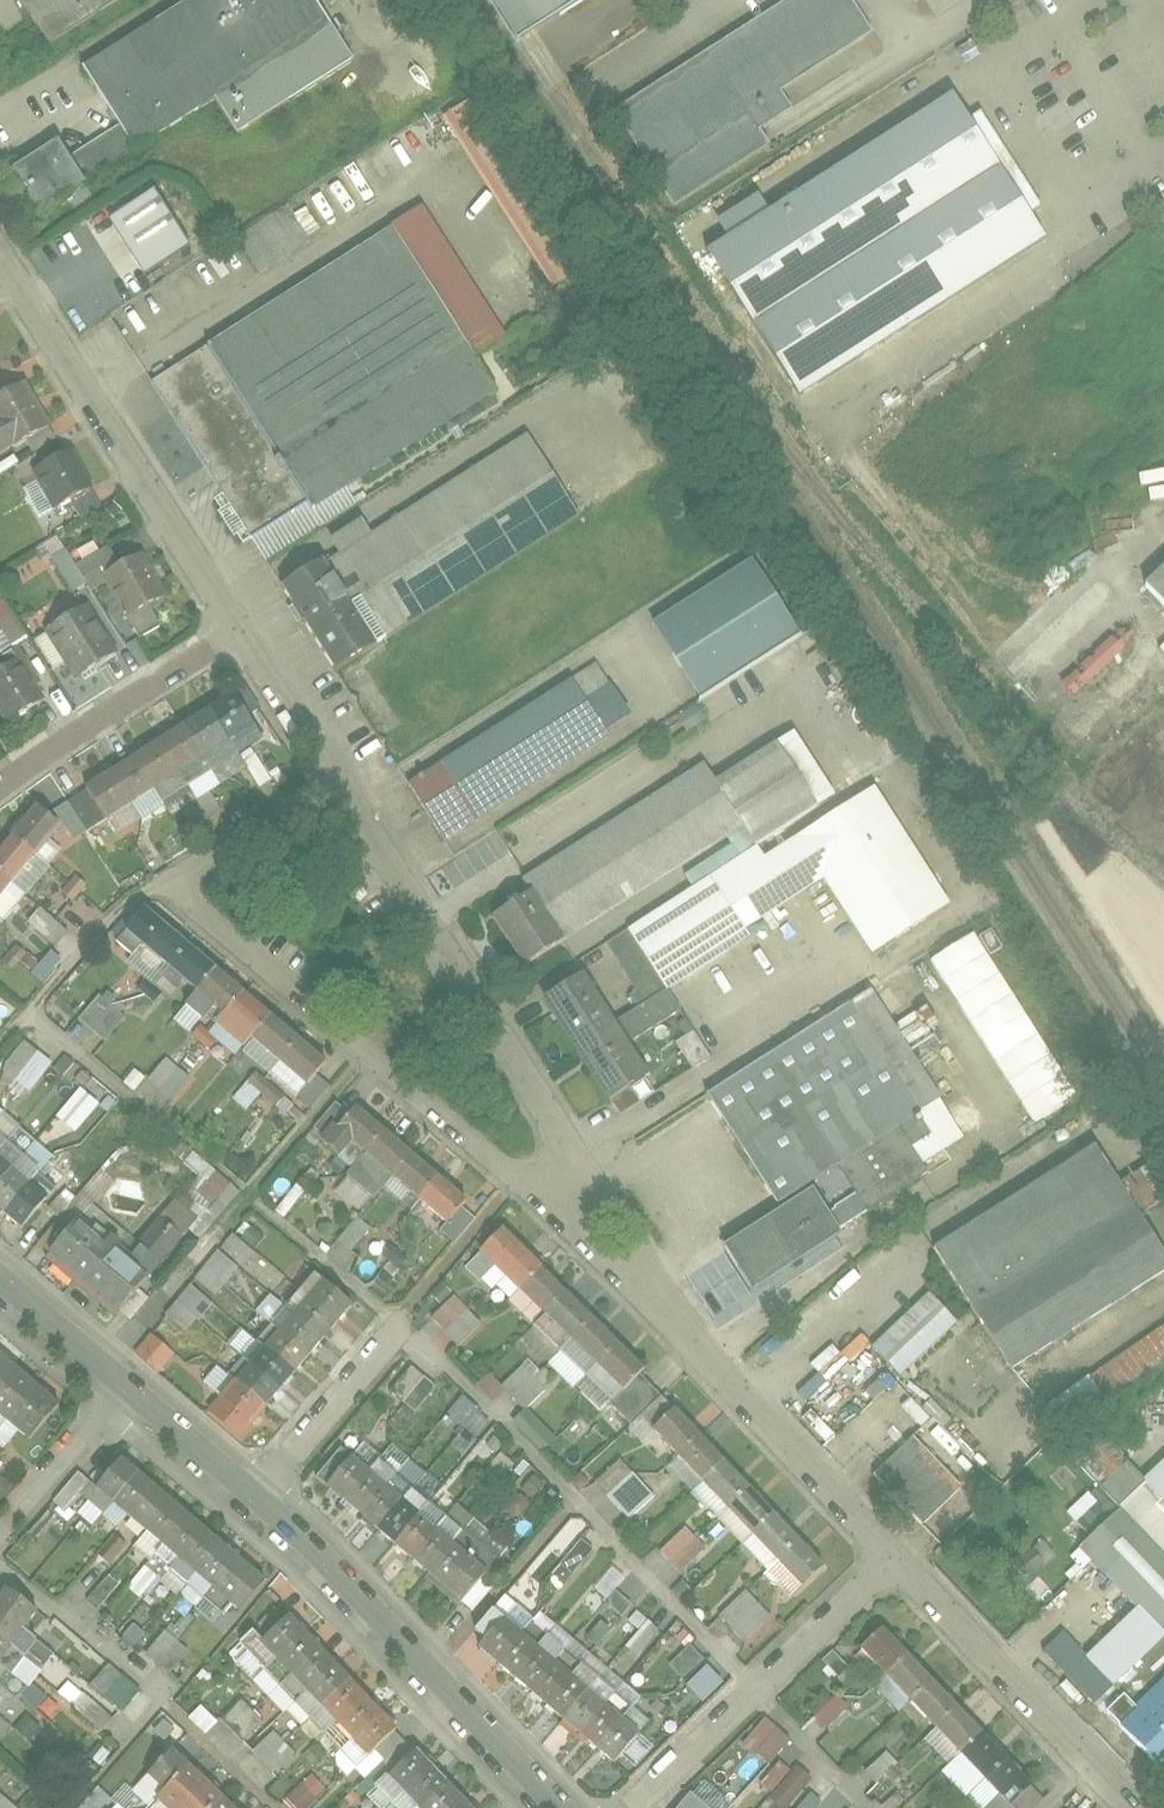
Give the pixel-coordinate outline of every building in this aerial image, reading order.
[(73,52),(113,117),(60,149),(49,132),(5,159),(32,203),(206,97),(223,124),(341,53),(308,0),(159,0),(73,52)] [(42,30),(90,0),(23,0),(42,30)] [(520,38),(527,33),(579,0),(496,0),(520,38)] [(618,115),(677,206),(769,146),(759,131),(790,111),(781,96),(874,36),(850,0),(794,0),(618,115)] [(949,103),(708,263),(799,401),(1041,241),(949,103)] [(142,277),(189,250),(154,191),(107,219),(142,277)] [(285,212),(239,242),(259,273),(306,244),(285,212)] [(496,395),(390,228),(154,377),(253,533),(309,497),(316,509),(496,395)] [(16,368),(0,377),(0,438),(42,413),(16,368)] [(87,475),(62,433),(21,457),(45,499),(87,475)] [(578,518),(527,439),(290,590),(341,670),(578,518)] [(160,585),(135,539),(91,563),(117,609),(120,607),(131,626),(152,614),(142,595),(160,585)] [(797,635),(750,561),(652,623),(700,697),(797,635)] [(1139,589),(1163,615),(1163,565),(1139,589)] [(1083,621),(1105,601),(1094,588),(1071,608),(1083,621)] [(1,633),(19,622),(0,592),(0,631),(1,633)] [(33,619),(65,669),(108,641),(76,592),(33,619)] [(1058,679),(1072,696),(1136,644),(1122,627),(1058,679)] [(37,690),(11,648),(0,654),(0,712),(37,690)] [(572,682),(409,787),(444,841),(607,736),(572,682)] [(224,683),(40,801),(54,824),(59,821),(64,828),(243,712),(224,683)] [(745,840),(618,919),(655,979),(738,928),(733,920),(813,870),(854,935),(932,887),(867,783),(816,815),(765,733),(702,773),(692,756),(513,868),(523,884),(489,905),(518,951),(732,818),(745,840)] [(0,828),(0,877),(51,820),(27,798),(0,828)] [(296,1075),(317,1050),(135,893),(106,926),(125,942),(132,934),(296,1075)] [(963,918),(917,946),(1022,1115),(1067,1087),(963,918)] [(571,966),(536,987),(595,1086),(630,1065),(611,1033),(667,1000),(655,979),(598,1012),(571,966)] [(860,984),(699,1081),(771,1199),(720,1230),(746,1274),(823,1228),(796,1185),(833,1162),(855,1198),(920,1158),(898,1121),(931,1101),(860,984)] [(110,1039),(123,1014),(102,1004),(90,1029),(110,1039)] [(689,1066),(707,1059),(696,1032),(677,1040),(689,1066)] [(52,1062),(24,1041),(0,1072),(0,1081),(24,1099),(52,1062)] [(166,1057),(147,1079),(170,1100),(190,1078),(166,1057)] [(62,1145),(97,1102),(79,1087),(43,1130),(62,1145)] [(439,1212),(459,1188),(345,1092),(312,1131),(327,1145),(341,1129),(439,1212)] [(131,1119),(139,1119),(197,1170),(189,1179),(214,1201),(233,1180),(149,1107),(137,1105),(130,1106),(131,1119)] [(924,1234),(1007,1361),(1163,1259),(1080,1132),(924,1234)] [(19,1232),(48,1200),(0,1158),(0,1215),(19,1232)] [(304,1190),(313,1197),(323,1184),(307,1172),(277,1210),(284,1215),(304,1190)] [(122,1313),(196,1222),(170,1201),(134,1245),(88,1207),(108,1182),(97,1173),(58,1221),(69,1231),(50,1254),(122,1313)] [(634,1356),(494,1217),(471,1240),(611,1379),(634,1356)] [(358,1220),(339,1237),(349,1248),(367,1230),(358,1220)] [(233,1233),(194,1279),(215,1297),(255,1251),(233,1233)] [(204,1409),(236,1437),(352,1306),(319,1277),(204,1409)] [(191,1284),(166,1313),(187,1332),(213,1303),(191,1284)] [(901,1377),(957,1321),(927,1291),(871,1347),(901,1377)] [(457,1346),(482,1323),(454,1294),(430,1317),(457,1346)] [(1041,1398),(1058,1427),(1163,1365),(1163,1326),(1041,1398)] [(158,1373),(175,1354),(151,1334),(134,1353),(158,1373)] [(24,1430),(54,1393),(0,1348),(0,1410),(24,1430)] [(478,1386),(494,1401),(505,1390),(525,1410),(546,1390),(533,1377),(540,1370),(528,1359),(500,1386),(490,1375),(478,1386)] [(411,1366),(390,1391),(415,1412),(436,1387),(411,1366)] [(816,1556),(667,1396),(643,1417),(792,1577),(816,1556)] [(465,1430),(453,1442),(462,1451),(490,1423),(464,1397),(448,1413),(465,1430)] [(955,1474),(905,1422),(863,1463),(912,1515),(955,1474)] [(256,1571),(111,1444),(85,1474),(229,1601),(256,1571)] [(449,1592),(477,1558),(345,1444),(316,1477),(449,1592)] [(1036,1637),(1160,1762),(1163,1758),(1163,1446),(1074,1533),(1133,1593),(1081,1644),(1056,1618),(1036,1637)] [(501,1454),(474,1484),(487,1496),(514,1465),(501,1454)] [(594,1484),(630,1519),(655,1495),(619,1459),(594,1484)] [(507,1515),(526,1515),(526,1497),(508,1497),(507,1515)] [(558,1551),(578,1554),(583,1522),(562,1520),(558,1551)] [(679,1574),(705,1548),(685,1527),(658,1553),(679,1574)] [(0,1577),(0,1638),(28,1597),(0,1577)] [(100,1606),(115,1585),(106,1578),(90,1599),(100,1606)] [(719,1616),(748,1645),(774,1619),(745,1590),(719,1616)] [(387,1722),(279,1603),(250,1629),(359,1748),(387,1722)] [(605,1755),(632,1724),(496,1606),(469,1638),(605,1755)] [(1025,1773),(874,1616),(850,1638),(1002,1796),(1025,1773)] [(683,1678),(704,1660),(691,1645),(670,1664),(683,1678)] [(122,1711),(140,1691),(109,1663),(91,1684),(122,1711)] [(806,1709),(826,1729),(846,1709),(826,1689),(806,1709)] [(245,1738),(262,1720),(241,1701),(224,1719),(245,1738)] [(189,1719),(206,1733),(217,1720),(199,1706),(189,1719)] [(771,1766),(791,1737),(761,1717),(742,1746),(771,1766)] [(273,1730),(252,1751),(271,1771),(292,1750),(273,1730)] [(124,1770),(165,1807),(236,1807),(158,1734),(124,1770)] [(410,1737),(381,1765),(421,1807),(477,1807),(410,1737)] [(887,1753),(867,1772),(876,1782),(896,1763),(887,1753)] [(761,1784),(773,1793),(766,1802),(773,1807),(814,1807),(819,1801),(804,1789),(810,1781),(782,1758),(761,1784)] [(282,1807),(308,1807),(317,1798),(300,1783),(280,1806),(282,1807)] [(666,1789),(649,1807),(688,1807),(666,1789)] [(0,1793),(0,1807),(15,1807),(0,1793)]
